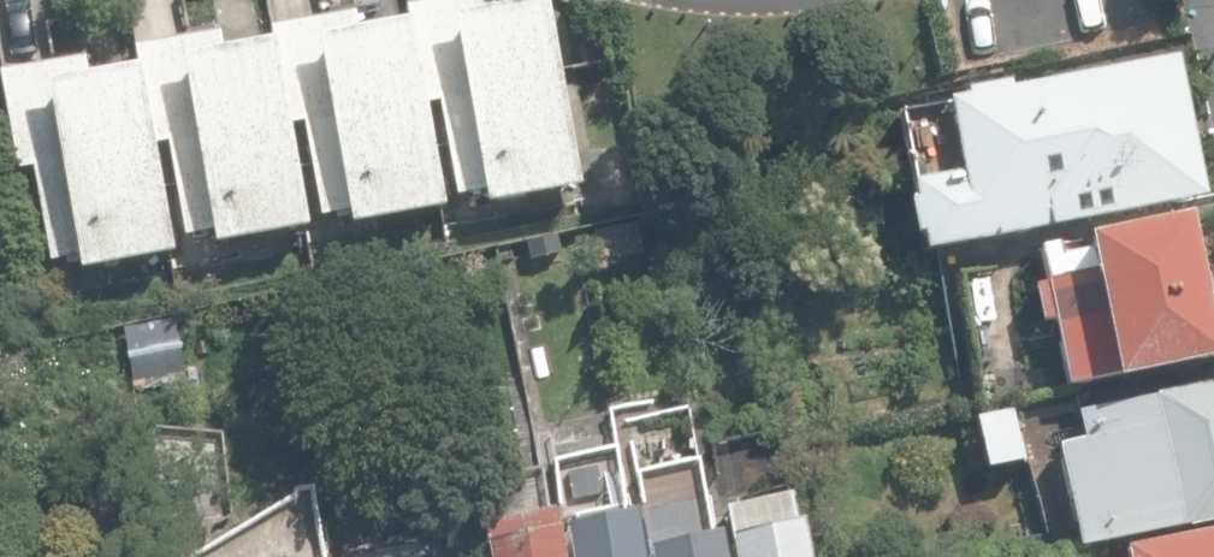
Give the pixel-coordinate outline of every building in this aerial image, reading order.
[(495,0),(441,0),(409,6),(412,22),(360,32),(357,12),(270,28),(273,43),(224,51),(220,32),(134,48),(138,69),(88,78),(84,57),(0,72),(19,170),(33,167),(51,262),(81,257),(83,271),(175,254),(172,239),(213,231),(216,245),(311,228),(309,218),(349,210),(352,225),(445,208),(442,197),(483,189),(486,205),(581,188),(546,2),(497,11),(495,0)] [(1047,37),(1038,0),(996,0),(1007,47),(1047,37)] [(1151,18),(1147,0),(1046,0),(1054,39),(1151,18)] [(908,187),(923,255),(1206,194),(1176,52),(1014,86),(1012,79),(943,94),(960,175),(908,187)] [(1057,321),(1070,387),(1213,357),(1184,216),(1087,236),(1090,246),(1060,253),(1058,241),(1036,245),(1044,284),(1034,285),(1043,324),(1057,321)] [(1081,547),(1213,519),(1213,383),(1078,411),(1083,439),(1059,444),(1081,547)] [(973,417),(987,470),(1023,461),(1009,407),(973,417)] [(634,512),(629,513),(625,491),(561,503),(571,556),(643,556),(634,512)] [(791,495),(724,508),(734,556),(803,556),(791,495)] [(720,537),(700,541),(692,500),(642,510),(651,556),(724,556),(720,537)] [(559,533),(554,534),(549,512),(481,525),(485,546),(491,545),(494,556),(563,556),(559,533)] [(1125,547),(1127,556),(1213,556),(1213,528),(1125,547)]
